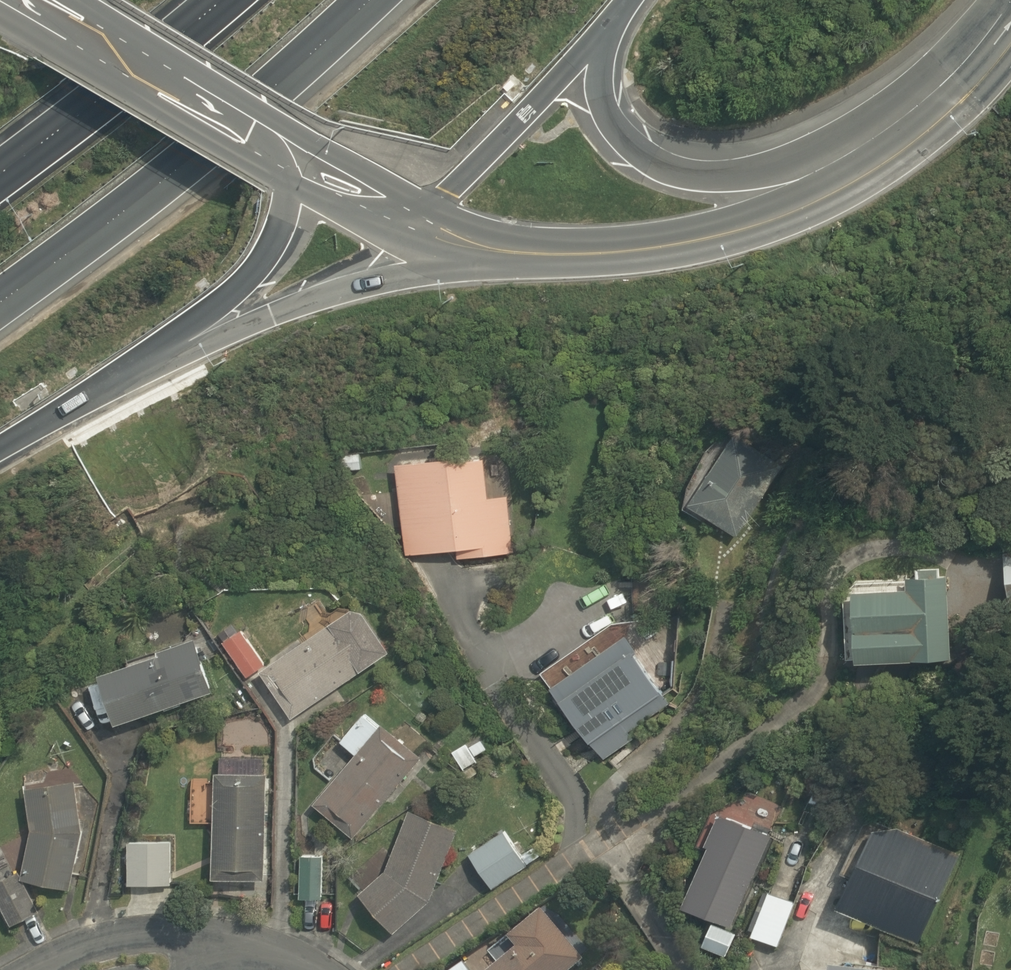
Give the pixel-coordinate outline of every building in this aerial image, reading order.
[(779,470),(725,435),(682,502),(736,537),(779,470)] [(482,447),(392,460),(406,556),(454,549),(456,561),(514,553),(505,492),(489,494),(482,447)] [(999,541),(1003,611),(1010,610),(1010,540),(999,541)] [(902,578),(837,580),(840,659),(947,656),(944,567),(902,568),(902,578)] [(351,604),(255,670),(288,717),(384,650),(351,604)] [(239,630),(222,642),(244,674),(261,662),(239,630)] [(92,666),(109,723),(208,692),(190,635),(92,666)] [(618,635),(545,682),(597,762),(634,738),(627,728),(663,705),(618,635)] [(349,840),(414,757),(356,712),(352,717),(336,704),(318,728),(352,754),(309,808),(349,840)] [(260,880),(263,769),(214,767),(213,779),(189,778),(188,820),(210,821),(209,879),(260,880)] [(77,836),(70,781),(24,786),(31,830),(21,877),(67,886),(77,836)] [(744,793),(711,810),(674,904),(729,926),(777,806),(744,793)] [(358,899),(391,934),(427,901),(455,829),(406,811),(385,865),(358,899)] [(955,858),(874,820),(833,908),(914,945),(955,858)] [(502,827),(464,853),(489,888),(526,862),(502,827)] [(123,835),(121,881),(169,883),(171,838),(123,835)] [(815,852),(785,840),(746,936),(776,948),(815,852)] [(320,856),(297,856),(296,897),(320,897),(320,856)] [(0,876),(0,909),(9,927),(35,914),(14,869),(0,876)] [(579,961),(536,908),(503,935),(514,948),(487,969),(568,969),(579,961)] [(457,960),(444,969),(465,969),(457,960)]
